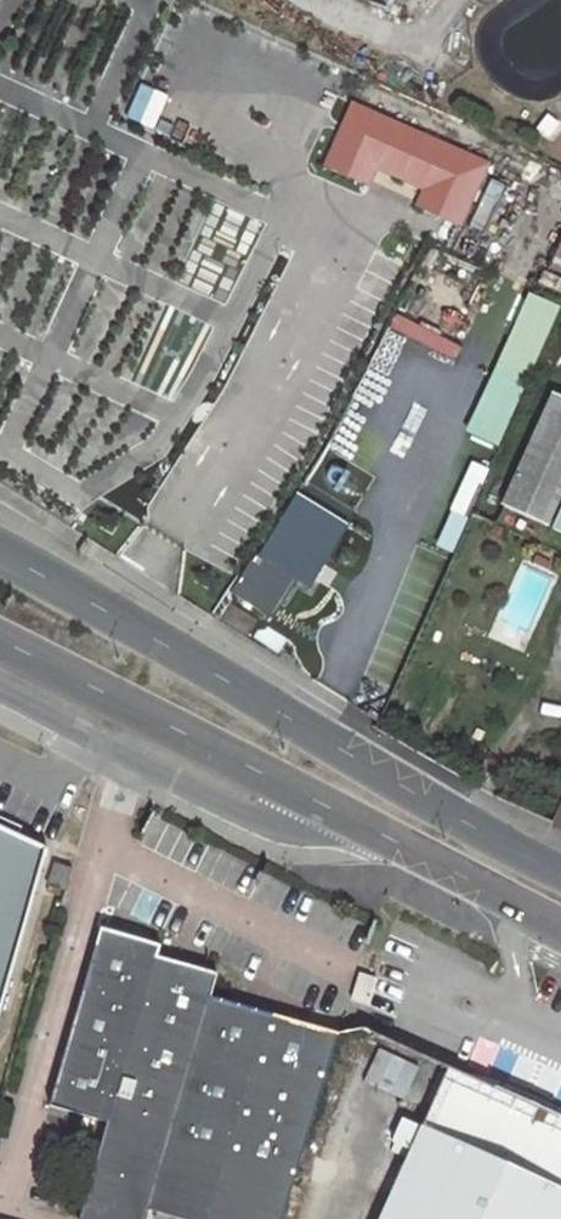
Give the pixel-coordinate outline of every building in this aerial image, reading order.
[(491,163),(355,103),(329,164),(373,184),(380,167),(427,188),(421,205),(460,224),(465,223),(491,163)] [(517,292),(461,435),(494,448),(551,305),(517,292)] [(527,447),(560,461),(560,397),(550,393),(527,447)] [(560,492),(560,461),(527,447),(503,504),(548,523),(560,492)] [(279,491),(228,599),(265,617),(284,578),(307,590),(340,521),(279,491)] [(50,855),(0,832),(0,1030),(50,855)] [(73,868),(55,863),(48,885),(66,891),(73,868)] [(175,1218),(279,1218),(333,1038),(202,997),(209,974),(150,957),(154,945),(98,928),(48,1105),(104,1121),(75,1218),(143,1218),(146,1210),(175,1218)] [(369,1006),(377,979),(358,972),(350,1000),(369,1006)] [(450,1067),(423,1126),(405,1118),(396,1139),(413,1148),(382,1218),(560,1218),(560,1117),(450,1067)]
